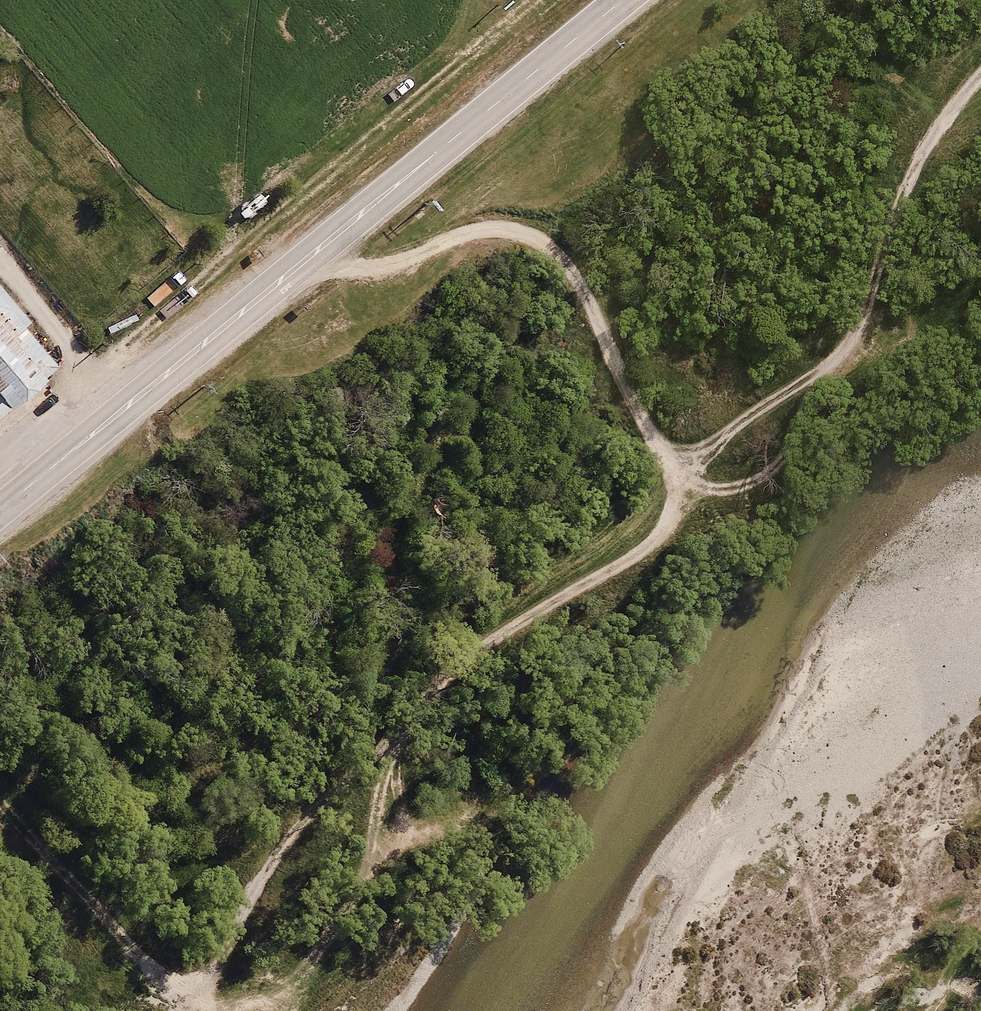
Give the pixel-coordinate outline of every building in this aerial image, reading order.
[(0,290),(0,415),(55,371),(20,330),(28,324),(0,290)]
